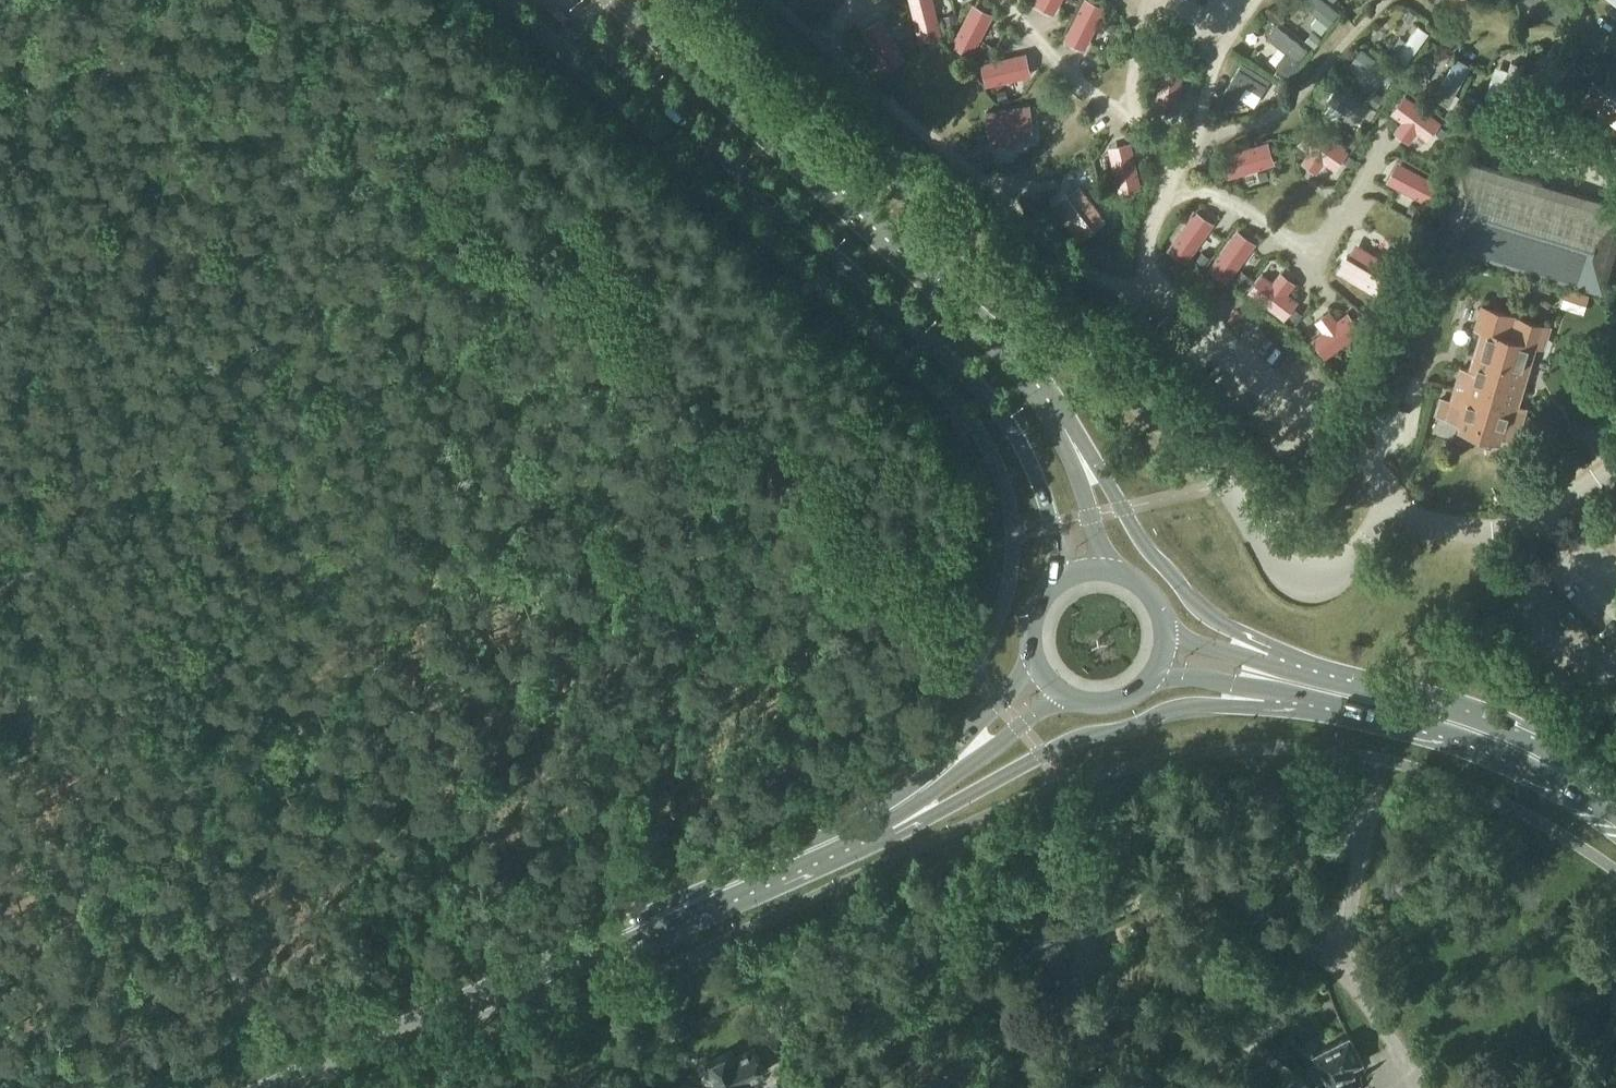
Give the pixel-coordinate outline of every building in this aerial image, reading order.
[(1604,289),(1615,248),(1615,205),(1476,163),(1460,159),(1453,182),(1435,243),(1603,292),(1604,289)] [(1561,307),(1584,313),(1589,294),(1567,287),(1561,307)] [(1460,427),(1502,439),(1512,404),(1518,406),(1536,345),(1534,344),(1537,335),(1548,338),(1551,327),(1515,316),(1482,306),(1475,328),(1482,330),(1464,389),(1456,386),(1450,406),(1465,410),(1460,427)] [(1542,440),(1549,433),(1537,422),(1530,429),(1542,440)] [(1587,530),(1604,520),(1598,511),(1581,521),(1587,530)] [(1059,930),(1031,943),(1036,953),(1043,949),(1049,962),(1069,953),(1059,930)] [(1055,963),(1060,973),(1070,968),(1065,958),(1055,963)] [(774,1056),(786,1051),(780,1036),(767,1041),(772,1052),(774,1056)] [(1330,1086),(1354,1074),(1350,1067),(1362,1062),(1349,1036),(1314,1054),(1330,1086)] [(754,1046),(735,1054),(732,1048),(706,1061),(718,1087),(731,1087),(747,1081),(747,1080),(746,1078),(765,1069),(754,1046)]
